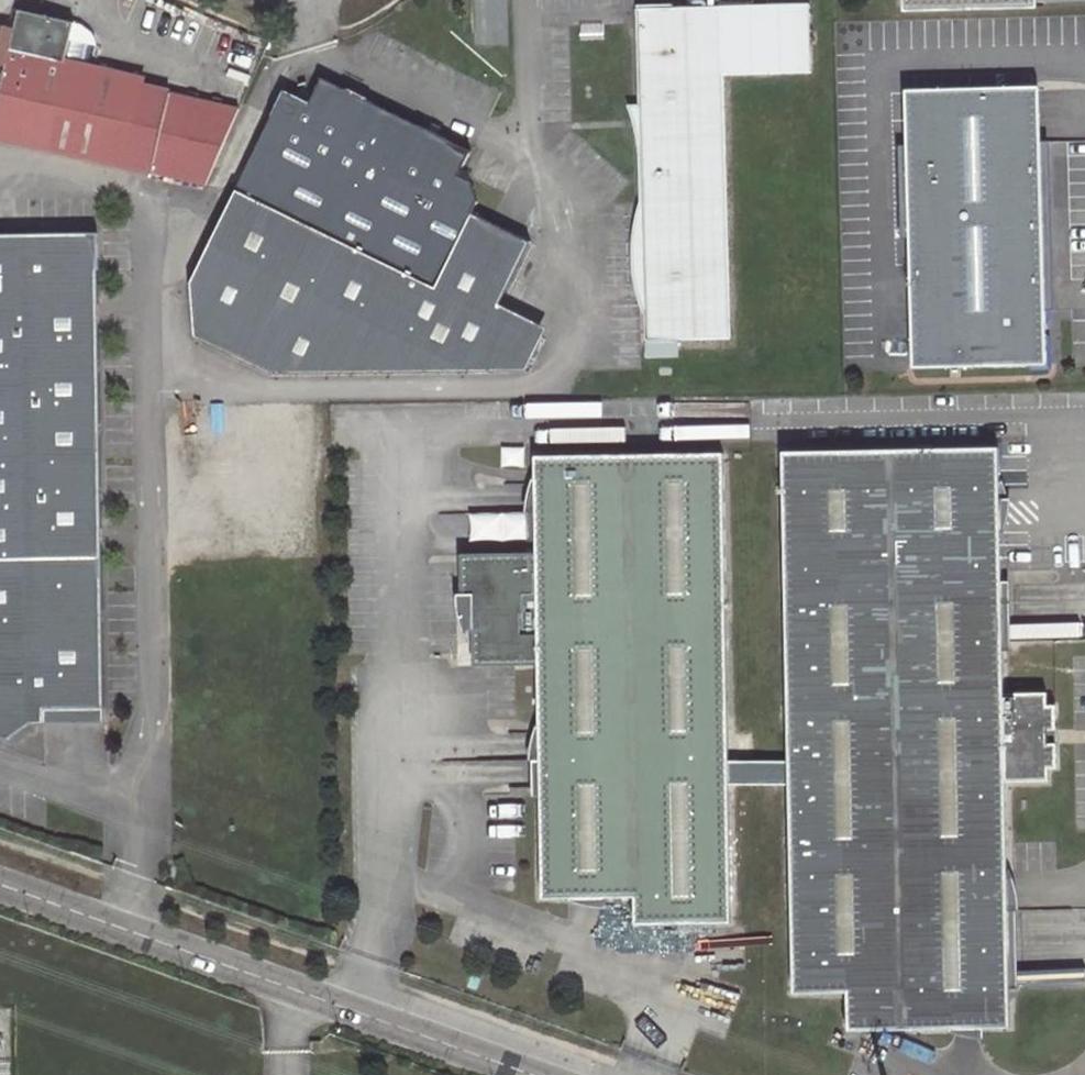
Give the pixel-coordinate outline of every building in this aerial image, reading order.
[(903,10),(1002,6),(1002,0),(903,0),(903,10)] [(718,5),(635,7),(642,340),(730,338),(724,75),(814,73),(812,3),(718,5)] [(72,63),(82,23),(18,6),(0,80),(0,138),(203,184),(236,109),(150,87),(152,83),(72,63)] [(280,95),(236,187),(190,280),(194,334),(269,370),(465,370),(492,316),(528,241),(470,213),(477,200),(472,188),(459,182),(473,155),(316,80),(303,107),(280,95)] [(1056,367),(1049,88),(905,92),(913,371),(1056,367)] [(8,737),(8,723),(45,722),(45,708),(105,707),(97,232),(0,234),(0,734),(8,737)] [(492,316),(465,370),(525,370),(540,339),(492,316)] [(851,450),(787,451),(787,457),(793,992),(847,992),(848,1030),(1009,1028),(1006,783),(1049,782),(1049,770),(1057,770),(1056,706),(1048,706),(1048,693),(1005,694),(1002,448),(851,450)] [(539,549),(463,550),(464,620),(475,620),(475,664),(540,663),(543,896),(635,895),(636,923),(732,922),(726,451),(538,454),(539,549)]
